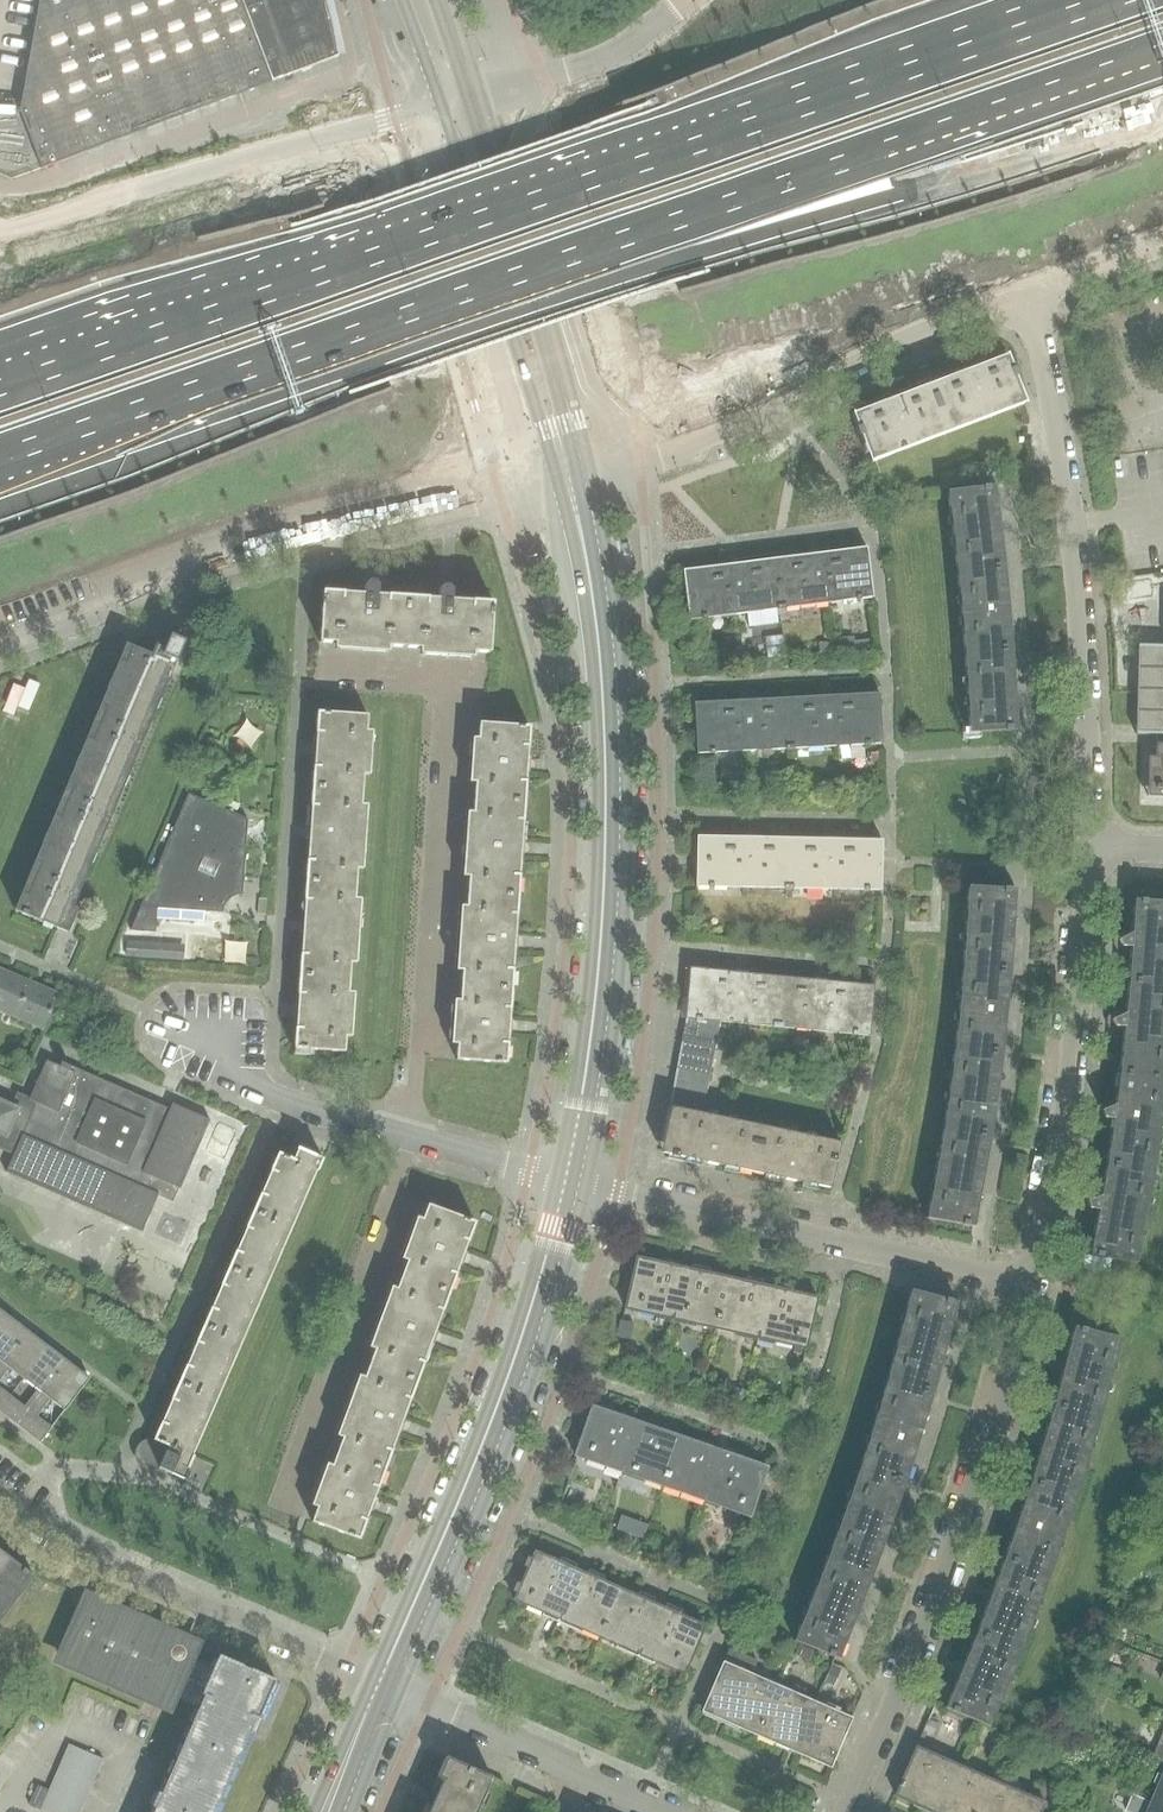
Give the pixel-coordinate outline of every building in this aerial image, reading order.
[(30,138),(35,153),(41,169),(58,163),(257,88),(270,83),(271,83),(337,58),(333,36),(327,14),(324,0),(39,0),(19,111),(30,138)] [(1006,355),(929,384),(948,434),(1025,405),(1006,355)] [(870,464),(948,434),(929,384),(851,414),(870,464)] [(957,574),(1004,568),(994,486),(947,492),(957,574)] [(867,548),(775,559),(780,610),(873,598),(867,548)] [(689,621),(780,610),(775,559),(683,571),(689,621)] [(957,574),(964,652),(1012,649),(1004,568),(957,574)] [(319,643),(404,648),(407,597),(377,595),(378,586),(374,582),(369,582),(364,585),(364,594),(323,592),(319,643)] [(438,599),(407,597),(404,648),(490,654),(493,603),(452,600),(452,591),(449,587),(443,586),(439,590),(438,599)] [(126,645),(14,911),(55,928),(68,934),(78,910),(72,907),(74,901),(170,673),(173,666),(174,667),(185,642),(187,638),(172,631),(165,647),(156,644),(151,655),(141,651),(126,645)] [(853,638),(836,640),(837,655),(854,653),(853,638)] [(833,643),(819,644),(820,653),(834,652),(833,643)] [(1137,645),(1135,732),(1162,732),(1162,645),(1137,645)] [(1017,731),(1012,649),(964,652),(969,733),(1017,731)] [(879,694),(787,699),(789,750),(882,745),(879,694)] [(787,699),(694,703),(697,755),(789,750),(787,699)] [(311,796),(362,800),(367,716),(317,712),(311,796)] [(479,724),(473,808),(524,812),(529,727),(479,724)] [(1156,743),(1155,797),(1162,798),(1162,743),(1156,743)] [(240,896),(243,896),(248,820),(188,794),(130,931),(156,933),(157,918),(204,922),(204,912),(222,913),(223,911),(223,908),(224,906),(226,904),(227,902),(229,900),(231,899),(233,898),(235,897),(238,896),(240,896)] [(305,881),(356,884),(362,800),(311,796),(305,881)] [(473,808),(467,892),(518,896),(524,812),(473,808)] [(789,838),(696,836),(695,888),(788,890),(789,838)] [(882,840),(789,838),(788,890),(881,891),(882,840)] [(300,965),(350,969),(356,884),(305,881),(300,965)] [(1015,890),(967,887),(962,968),(1010,971),(1015,890)] [(467,892),(462,977),(512,981),(518,896),(467,892)] [(1128,981),(1162,983),(1162,902),(1134,900),(1131,933),(1130,932),(1129,932),(1128,931),(1126,931),(1125,931),(1123,932),(1117,935),(1116,936),(1115,937),(1114,938),(1114,939),(1113,941),(1114,942),(1114,944),(1118,954),(1130,948),(1128,981)] [(128,942),(127,958),(173,961),(174,945),(128,942)] [(294,1049),(344,1052),(350,969),(300,965),(294,1049)] [(684,1019),(686,1020),(722,1023),(727,972),(727,971),(689,968),(689,972),(686,972),(684,993),(687,993),(684,1019)] [(1002,1053),(1010,971),(962,968),(954,1050),(1002,1053)] [(782,977),(727,972),(722,1023),(777,1028),(782,977)] [(4,1013),(18,981),(0,973),(0,1012),(4,1013)] [(462,977),(456,1060),(506,1064),(512,981),(462,977)] [(777,1028),(869,1037),(874,986),(782,977),(777,1028)] [(18,981),(4,1013),(13,1017),(30,1024),(44,992),(18,981)] [(1128,981),(1125,1013),(1124,1012),(1122,1012),(1121,1011),(1119,1011),(1118,1011),(1117,1012),(1110,1015),(1109,1016),(1108,1016),(1107,1018),(1107,1019),(1107,1021),(1107,1022),(1107,1024),(1111,1034),(1123,1028),(1119,1073),(1162,1079),(1162,983),(1128,981)] [(707,1115),(715,1065),(722,1023),(686,1020),(669,1107),(707,1115)] [(991,1134),(1002,1053),(954,1050),(944,1126),(991,1134)] [(179,1188),(180,1189),(210,1120),(172,1104),(169,1110),(61,1063),(60,1067),(46,1061),(23,1113),(0,1103),(0,1132),(1,1133),(0,1136),(0,1147),(14,1153),(5,1173),(142,1232),(158,1196),(173,1202),(179,1188)] [(1162,1104),(1162,1079),(1119,1073),(1114,1105),(1113,1104),(1112,1103),(1111,1103),(1109,1102),(1108,1103),(1106,1103),(1100,1106),(1099,1106),(1098,1107),(1097,1108),(1096,1110),(1096,1111),(1096,1113),(1096,1114),(1096,1115),(1100,1125),(1112,1120),(1106,1164),(1153,1172),(1162,1104)] [(695,1160),(698,1161),(707,1115),(669,1107),(663,1141),(661,1153),(669,1155),(668,1159),(694,1164),(695,1160)] [(778,1130),(707,1115),(698,1161),(768,1175),(778,1130)] [(973,1227),(991,1134),(944,1126),(926,1218),(973,1227)] [(768,1175),(830,1188),(840,1143),(778,1130),(768,1175)] [(135,1453),(134,1456),(134,1460),(135,1462),(136,1465),(138,1467),(140,1468),(142,1470),(144,1470),(147,1471),(149,1471),(150,1471),(152,1471),(153,1471),(155,1470),(156,1470),(159,1468),(184,1479),(194,1455),(192,1454),(316,1171),(317,1172),(322,1160),(298,1149),(293,1161),(278,1154),(153,1439),(152,1439),(151,1439),(149,1439),(148,1439),(146,1440),(145,1440),(143,1441),(142,1442),(140,1443),(137,1447),(135,1450),(135,1453)] [(1136,1264),(1153,1172),(1106,1164),(1100,1196),(1099,1195),(1098,1194),(1097,1193),(1095,1193),(1094,1193),(1092,1193),(1085,1196),(1084,1197),(1083,1198),(1082,1199),(1082,1200),(1081,1202),(1081,1203),(1082,1204),(1081,1205),(1085,1215),(1097,1211),(1089,1255),(1136,1264)] [(446,1303),(475,1222),(427,1205),(398,1285),(446,1303)] [(636,1258),(625,1309),(714,1329),(727,1278),(636,1258)] [(727,1278),(714,1329),(806,1349),(817,1298),(727,1278)] [(398,1285),(369,1365),(416,1382),(446,1303),(398,1285)] [(957,1302),(911,1290),(887,1381),(933,1393),(957,1302)] [(27,1331),(7,1315),(0,1325),(0,1368),(27,1331)] [(620,1321),(616,1338),(630,1340),(633,1324),(620,1321)] [(1074,1326),(1053,1405),(1100,1417),(1120,1338),(1074,1326)] [(0,1368),(0,1381),(9,1369),(23,1379),(48,1347),(27,1331),(0,1368)] [(0,1411),(0,1412),(20,1427),(68,1362),(48,1347),(23,1379),(37,1390),(24,1407),(11,1397),(0,1411)] [(68,1362),(20,1427),(40,1443),(42,1441),(51,1428),(37,1417),(50,1400),(65,1411),(89,1378),(68,1362)] [(416,1382),(369,1365),(340,1444),(387,1462),(416,1382)] [(905,1483),(933,1393),(887,1381),(860,1468),(905,1483)] [(732,1388),(729,1396),(742,1399),(745,1391),(732,1388)] [(11,1397),(0,1389),(0,1411),(11,1397)] [(1076,1496),(1100,1417),(1053,1405),(1030,1482),(1076,1496)] [(662,1487),(680,1437),(592,1406),(575,1456),(662,1487)] [(767,1467),(680,1437),(662,1487),(750,1517),(767,1467)] [(359,1539),(387,1462),(340,1444),(311,1522),(359,1539)] [(873,1571),(905,1483),(860,1468),(829,1553),(873,1571)] [(1049,1575),(1076,1496),(1030,1482),(1004,1558),(1049,1575)] [(648,1526),(635,1521),(631,1534),(644,1539),(648,1526)] [(34,1577),(0,1551),(0,1621),(34,1577)] [(599,1637),(620,1589),(535,1552),(514,1600),(599,1637)] [(838,1658),(873,1571),(829,1553),(794,1641),(838,1658)] [(1020,1651),(1049,1575),(1004,1558),(976,1633),(1020,1651)] [(705,1559),(703,1570),(717,1573),(719,1562),(705,1559)] [(705,1626),(620,1589),(599,1637),(684,1674),(705,1626)] [(167,1709),(171,1700),(195,1645),(87,1597),(59,1659),(167,1709)] [(1020,1651),(976,1633),(945,1708),(989,1726),(1020,1651)] [(195,1645),(171,1700),(197,1712),(153,1811),(214,1811),(250,1729),(247,1728),(252,1716),(258,1719),(259,1717),(261,1718),(277,1683),(275,1682),(276,1680),(219,1655),(195,1645)] [(800,1646),(796,1656),(809,1662),(813,1651),(800,1646)] [(702,1711),(746,1730),(767,1682),(723,1663),(702,1711)] [(1107,1666),(1101,1679),(1113,1684),(1118,1670),(1107,1666)] [(830,1669),(825,1683),(833,1686),(839,1673),(830,1669)] [(851,1719),(767,1682),(746,1730),(830,1767),(851,1719)] [(929,1721),(925,1731),(933,1735),(938,1724),(929,1721)] [(48,1811),(80,1811),(103,1760),(69,1745),(41,1809),(48,1811)] [(933,1811),(989,1811),(1001,1784),(916,1747),(895,1795),(933,1811)] [(1155,1755),(1150,1768),(1156,1770),(1155,1772),(1162,1775),(1162,1759),(1155,1755)] [(491,1777),(445,1757),(437,1777),(443,1780),(428,1811),(476,1811),(491,1777)] [(1037,1778),(1029,1797),(1042,1802),(1044,1803),(1052,1785),(1037,1778)] [(1152,1805),(1162,1810),(1162,1778),(1152,1805)] [(1001,1784),(989,1811),(1040,1811),(1044,1803),(1042,1802),(1029,1797),(1001,1784)]
